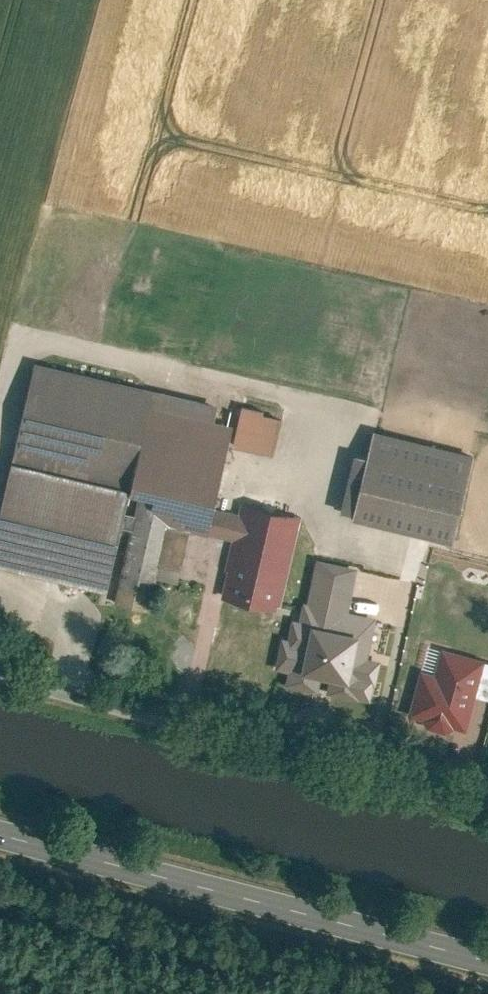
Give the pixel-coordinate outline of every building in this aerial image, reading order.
[(46,361),(22,458),(141,487),(165,390),(46,361)] [(165,390),(141,487),(146,488),(176,496),(170,522),(216,533),(223,504),(246,410),(165,390)] [(242,440),(279,448),(288,412),(251,403),(242,440)] [(481,453),(382,429),(376,455),(362,510),(361,514),(460,538),(481,453)] [(350,507),(362,510),(376,455),(364,452),(350,507)] [(22,458),(0,549),(0,558),(117,586),(141,487),(22,458)] [(146,488),(121,588),(152,596),(170,522),(176,496),(146,488)] [(251,654),(281,662),(289,629),(278,626),(305,515),(247,501),(244,510),(237,538),(228,576),(231,577),(216,640),(239,646),(242,633),(255,636),(251,654)] [(237,538),(244,510),(223,504),(216,533),(237,538)] [(393,606),(328,591),(307,684),(372,699),(393,606)] [(486,658),(434,645),(415,717),(467,730),(486,658)]
